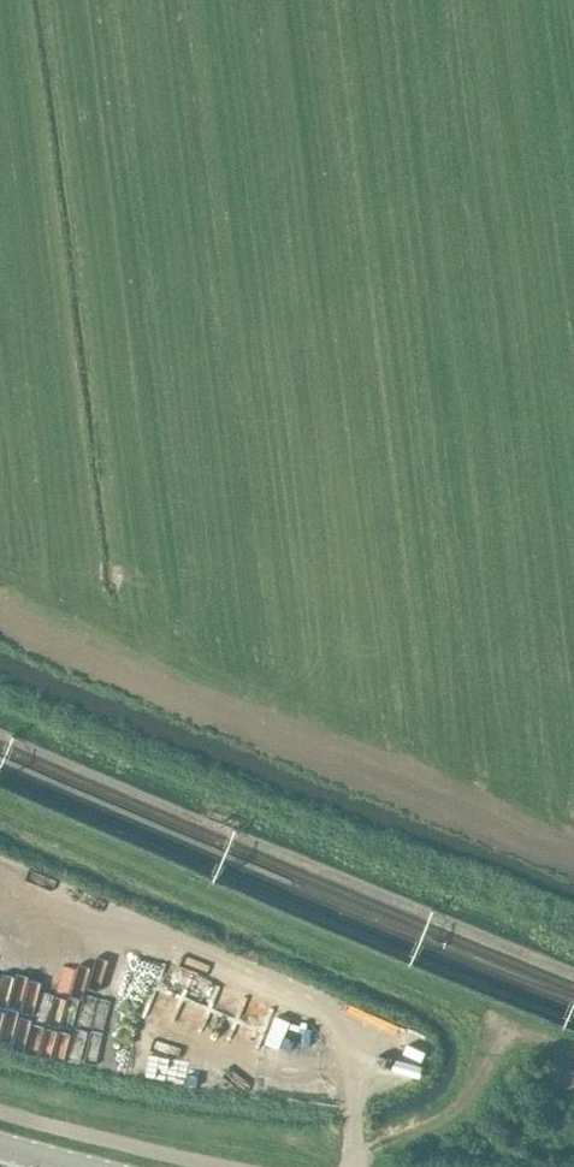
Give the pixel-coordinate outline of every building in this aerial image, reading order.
[(567,1068),(560,1084),(573,1090),(573,1071),(567,1068)]
